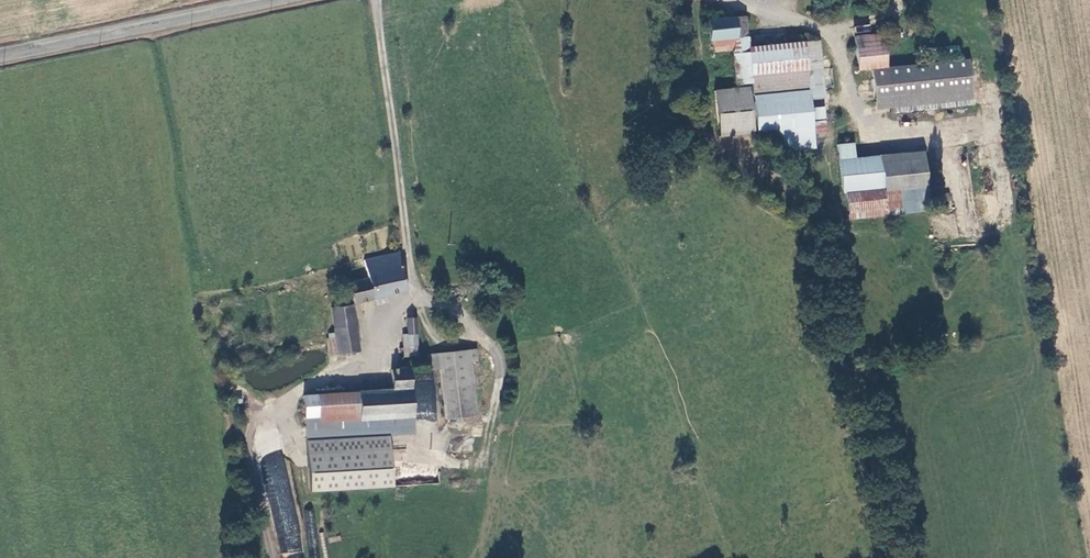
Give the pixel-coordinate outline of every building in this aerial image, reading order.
[(743,18),(706,21),(707,41),(712,40),(733,39),(743,38),(743,18)] [(855,26),(855,34),(870,34),(870,25),(855,26)] [(861,73),(875,72),(888,71),(886,38),(858,41),(861,73)] [(734,49),(733,39),(712,40),(713,51),(734,49)] [(803,46),(804,50),(806,92),(806,97),(806,98),(821,97),(818,45),(803,46)] [(752,95),(806,92),(804,50),(733,55),(735,83),(752,82),(752,95)] [(969,63),(888,71),(875,72),(877,104),(972,96),(969,63)] [(748,87),(714,89),(716,135),(750,133),(748,87)] [(809,151),(806,98),(806,97),(752,100),(755,140),(768,139),(769,154),(809,151)] [(928,208),(926,189),(885,192),(882,166),(868,167),(854,168),(853,146),(838,147),(840,169),(842,188),(845,196),(847,217),(928,208)] [(923,163),(882,166),(885,192),(926,189),(923,163)] [(404,290),(397,254),(363,262),(367,279),(348,283),(353,303),(404,290)] [(353,321),(351,307),(331,310),(338,354),(357,351),(356,344),(353,321)] [(364,319),(353,321),(356,344),(368,342),(364,319)] [(416,334),(417,319),(408,319),(408,334),(416,334)] [(416,355),(416,334),(408,334),(402,334),(402,355),(416,355)] [(442,421),(473,423),(476,356),(432,355),(432,371),(443,372),(442,421)] [(410,416),(410,369),(390,370),(391,391),(358,393),(358,418),(410,416)] [(410,432),(410,416),(358,418),(358,393),(301,395),(303,437),(410,432)] [(303,451),(304,489),(386,486),(386,447),(303,451)] [(275,506),(283,555),(301,552),(293,503),(275,506)]
